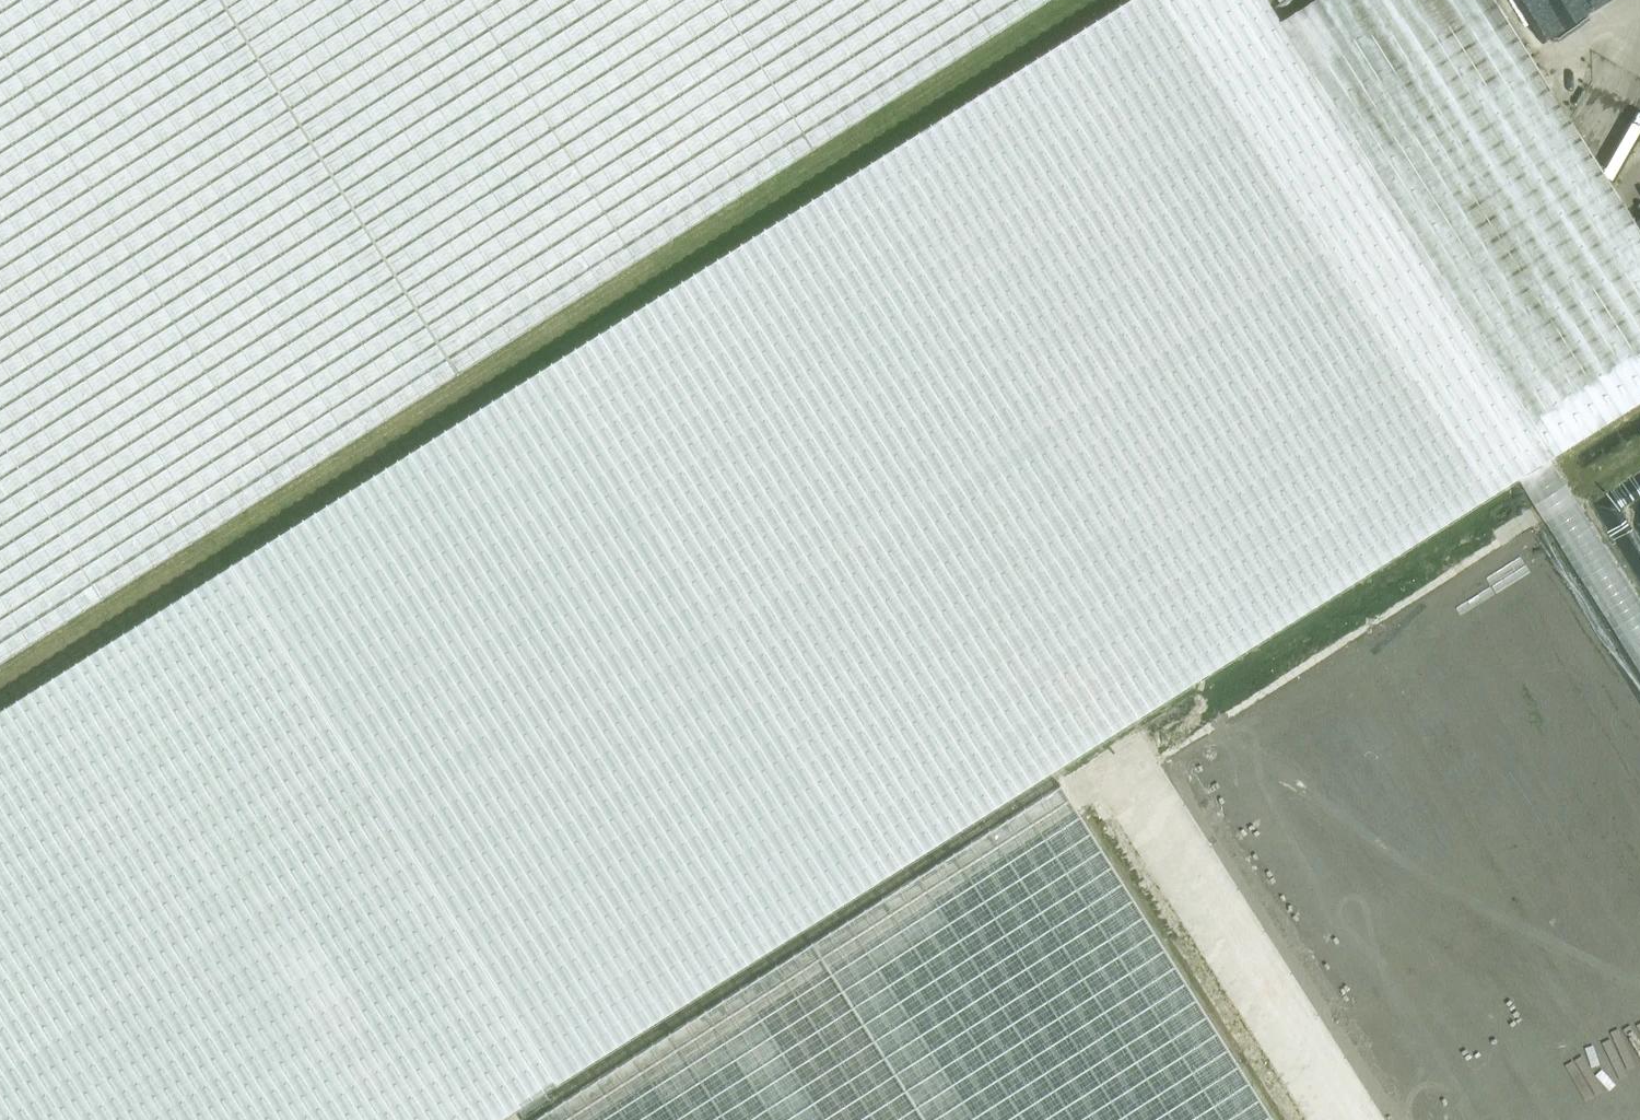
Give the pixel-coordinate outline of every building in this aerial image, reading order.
[(1279,21),(1265,0),(1127,0),(550,364),(0,711),(0,1119),(498,1119),(1639,401),(1639,212),(1632,217),(1495,0),(1313,0),(1279,21)] [(1048,0),(0,0),(0,663),(1048,0)] [(1278,9),(1293,0),(1272,0),(1278,9)] [(1065,795),(1057,782),(550,1101),(544,1091),(518,1108),(525,1119),(1271,1119),(1065,795)]
